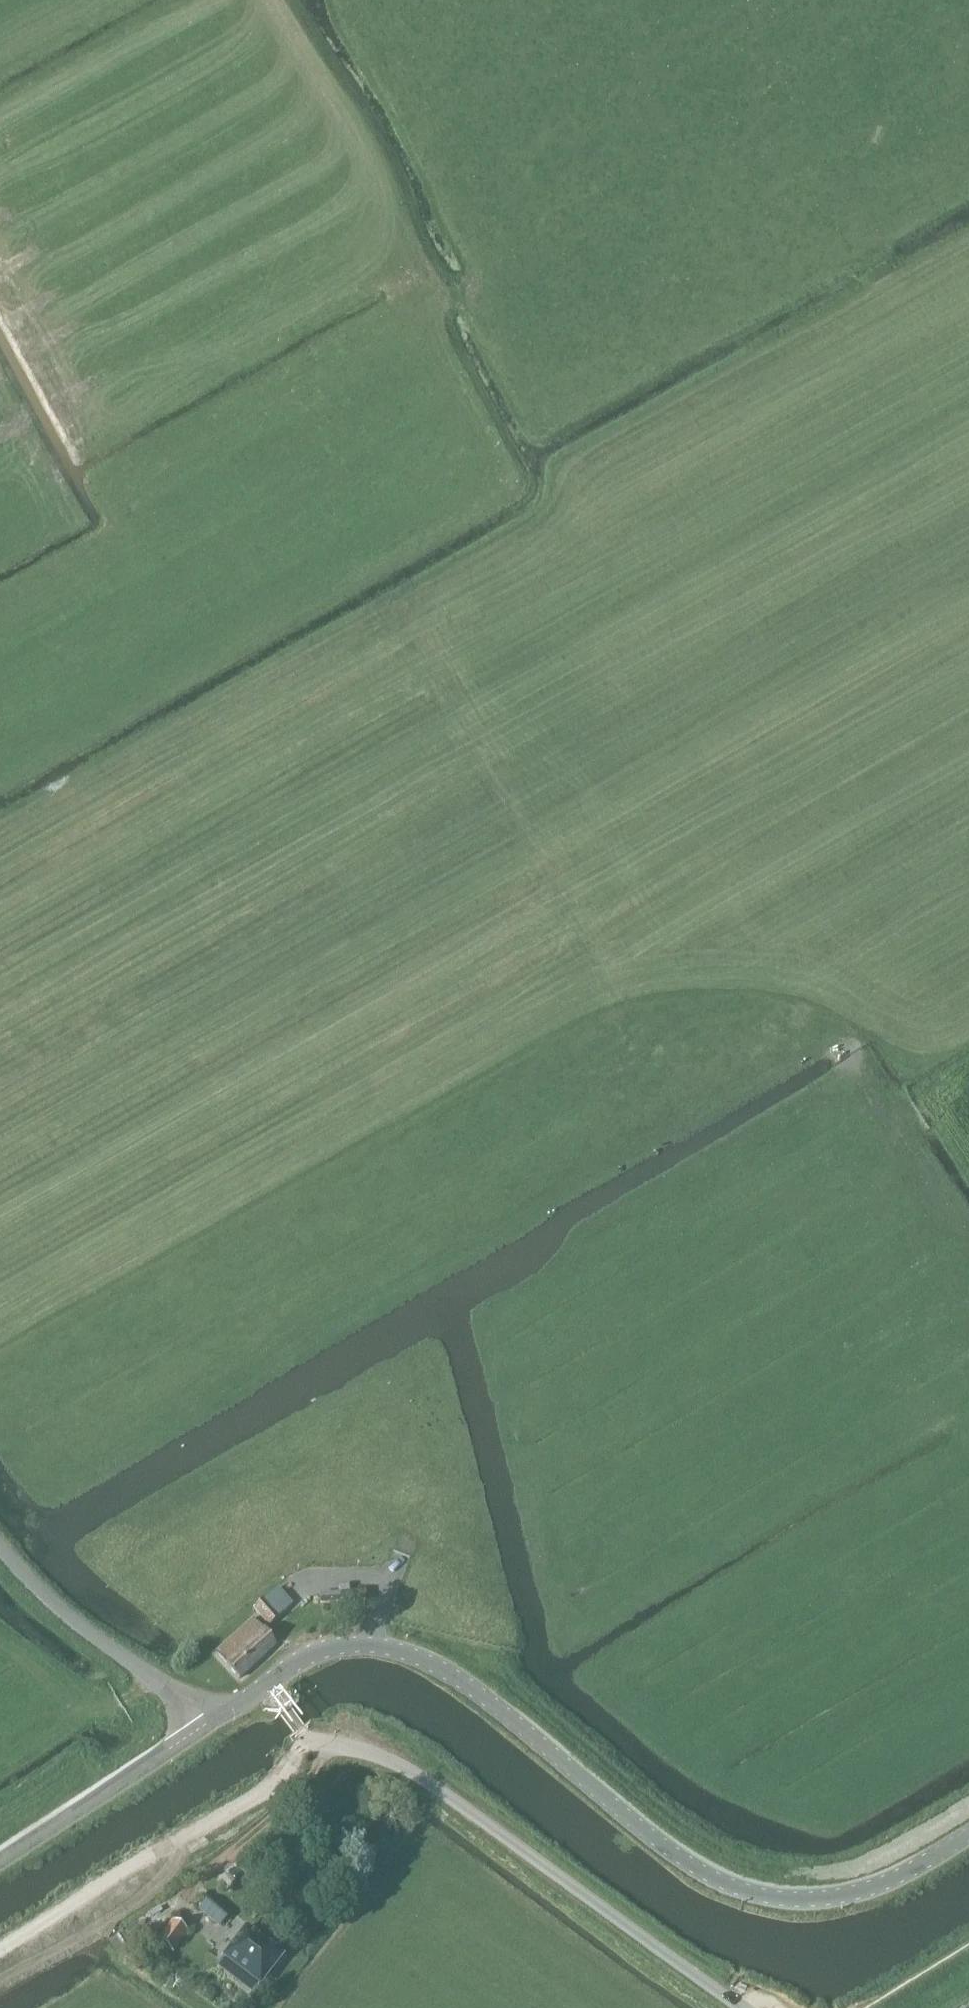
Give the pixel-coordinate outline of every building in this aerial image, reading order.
[(265,1600),(254,1609),(270,1627),(293,1607),(279,1590),(266,1601),(265,1600)] [(323,1594),(325,1607),(361,1604),(360,1590),(323,1594)] [(254,1619),(216,1652),(240,1679),(278,1645),(254,1619)] [(215,1874),(225,1886),(246,1868),(236,1856),(215,1874)] [(230,1917),(214,1904),(215,1903),(208,1898),(200,1908),(222,1926),(230,1917)] [(173,1920),(157,1941),(173,1952),(188,1932),(173,1920)] [(244,1927),(223,1956),(259,1983),(281,1954),(244,1927)]
